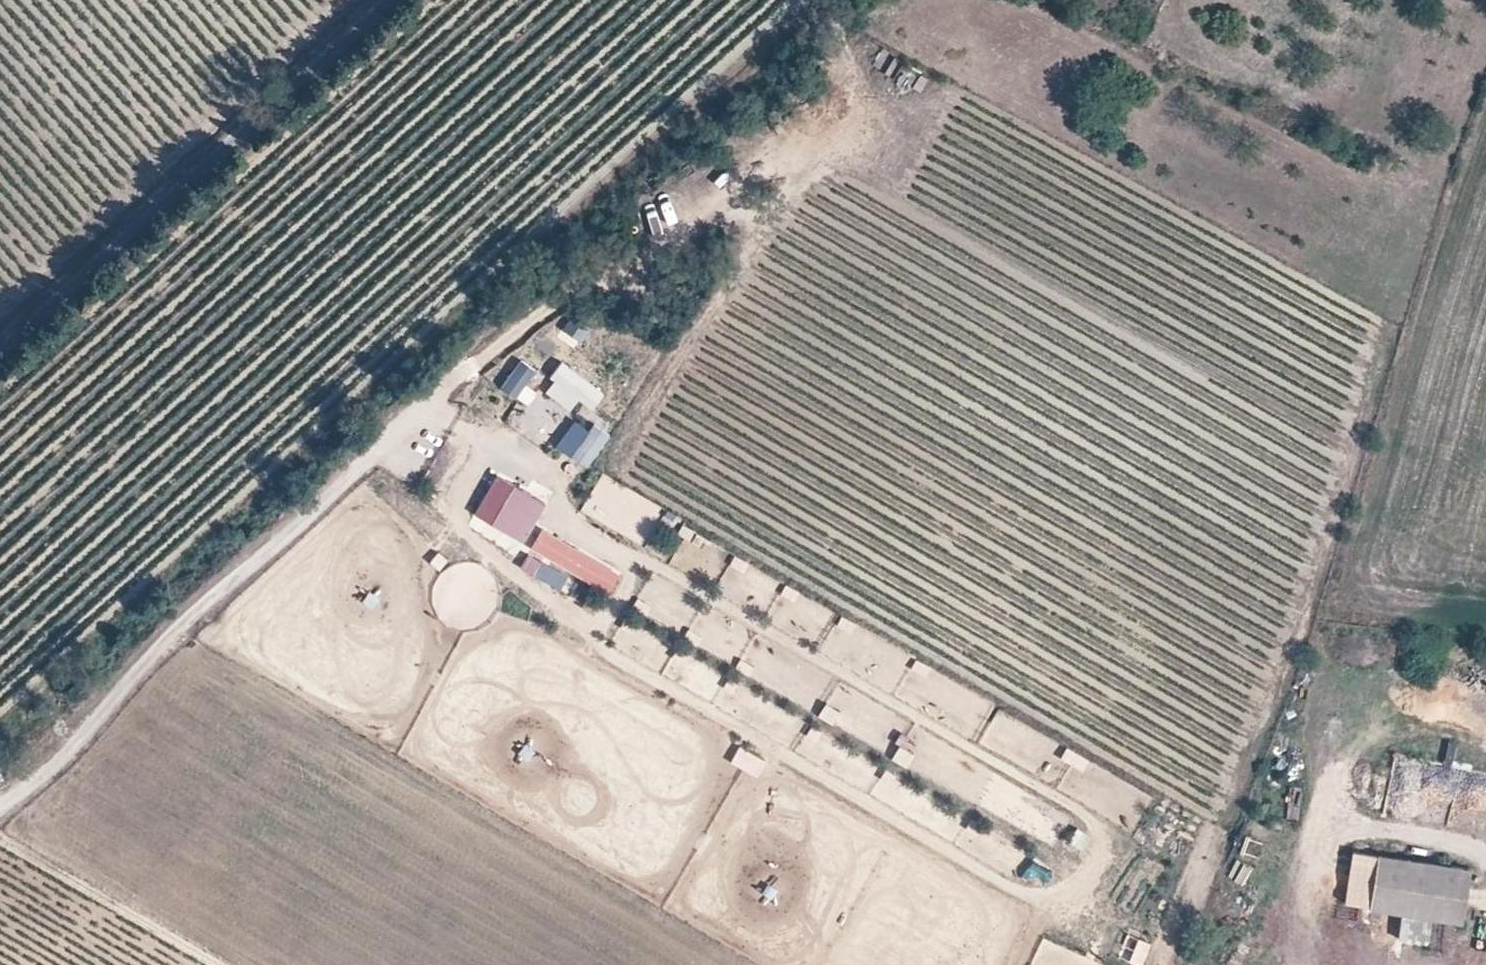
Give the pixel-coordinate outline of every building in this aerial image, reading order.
[(537,366),(523,355),(503,384),(517,394),(537,366)] [(605,388),(564,356),(551,373),(567,385),(558,396),(573,407),(582,395),(593,404),(605,388)] [(578,441),(587,422),(571,414),(562,433),(578,441)] [(586,462),(610,429),(593,417),(570,451),(586,462)] [(548,499),(515,480),(491,522),(524,541),(548,499)] [(546,524),(534,543),(612,591),(624,572),(546,524)] [(524,551),(518,565),(560,582),(566,568),(524,551)] [(759,771),(765,754),(734,744),(729,761),(759,771)] [(1240,852),(1256,856),(1261,837),(1244,833),(1240,852)] [(1434,911),(1465,916),(1473,866),(1382,851),(1374,901),(1406,906),(1434,911)] [(1430,938),(1434,911),(1406,906),(1401,933),(1430,938)] [(1126,929),(1117,954),(1141,962),(1150,938),(1126,929)]
